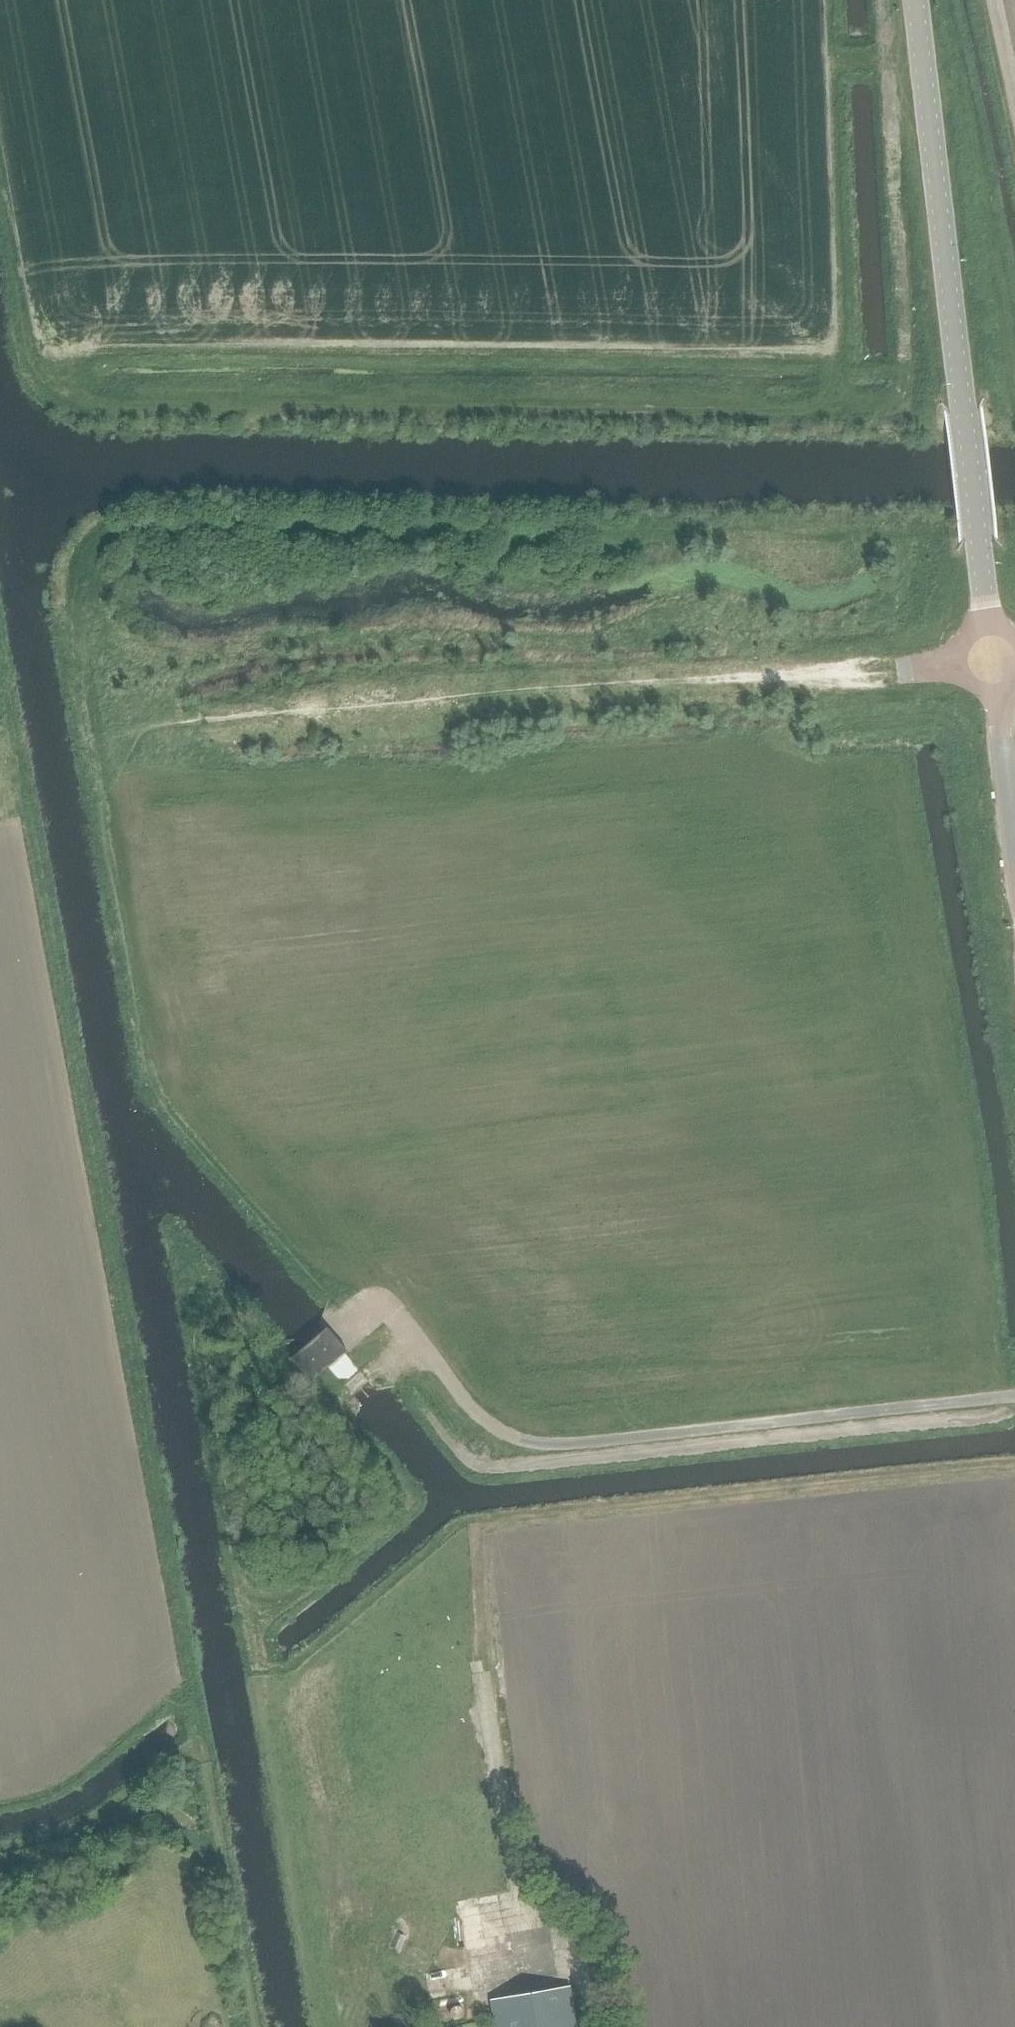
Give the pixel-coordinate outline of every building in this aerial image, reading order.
[(291,1359),(311,1382),(347,1351),(326,1328),(291,1359)] [(491,1999),(496,2026),(577,2026),(570,1986),(491,1999)]
